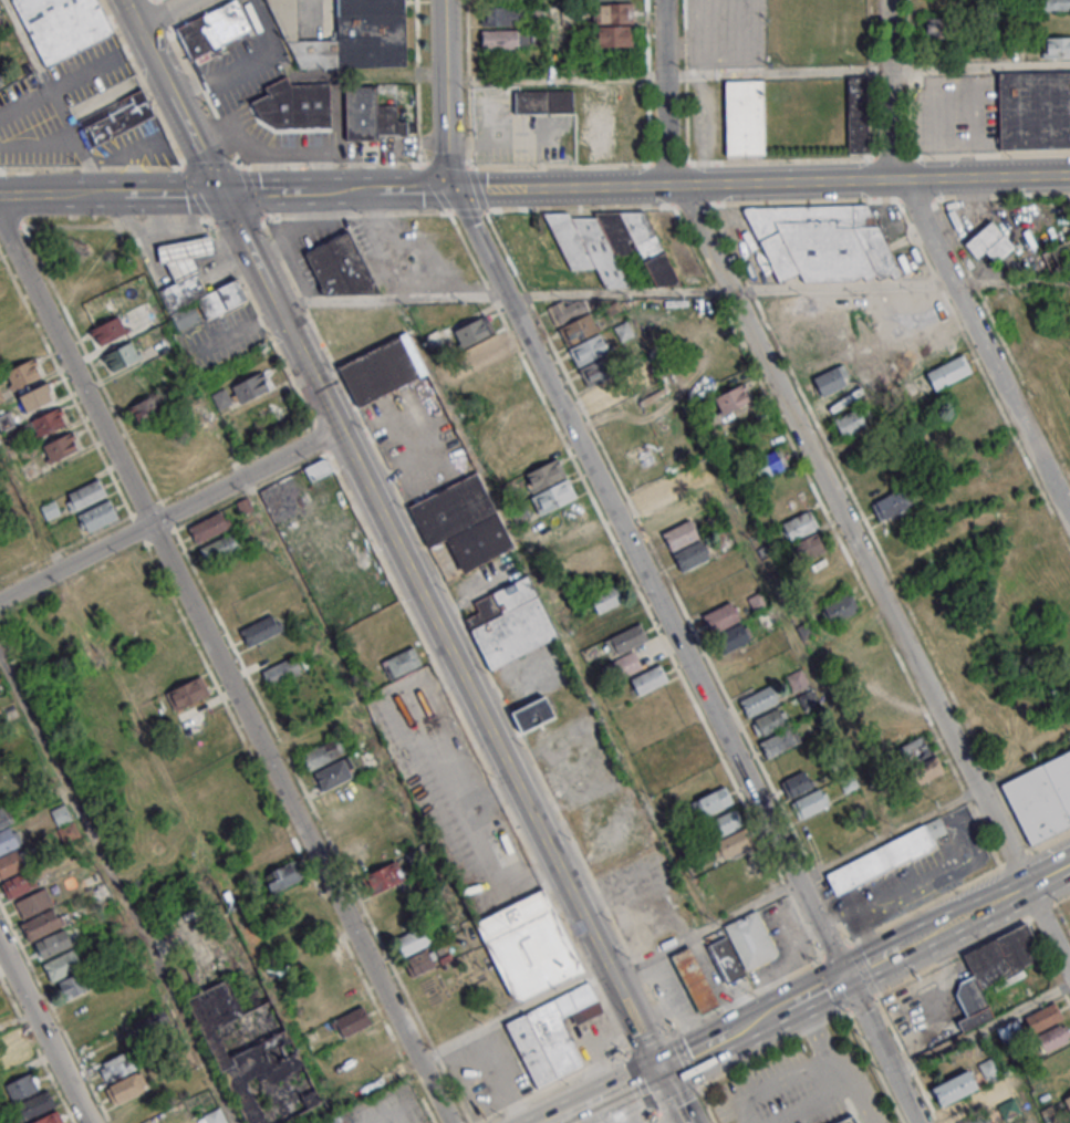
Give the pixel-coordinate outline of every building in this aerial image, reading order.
[(43,66),(113,36),(98,0),(15,0),(43,66)] [(238,0),(236,0),(175,25),(189,59),(252,33),(238,0)] [(337,40),(297,40),(297,0),(271,0),(296,68),(406,67),(405,0),(337,0),(337,40)] [(948,14),(948,0),(922,0),(922,14),(948,14)] [(1041,10),(1069,10),(1069,0),(1041,0),(1041,10)] [(633,23),(633,2),(596,2),(596,23),(633,23)] [(532,6),(532,19),(545,19),(545,5),(532,6)] [(525,7),(483,7),(483,24),(525,24),(525,7)] [(953,18),(925,18),(925,38),(953,38),(953,18)] [(595,47),(633,47),(633,25),(595,25),(595,47)] [(531,48),(531,29),(482,29),(482,48),(531,48)] [(1042,37),(1042,57),(1069,57),(1069,37),(1042,37)] [(999,148),(1069,148),(1069,72),(998,72),(999,148)] [(870,76),(847,76),(847,153),(870,153),(870,76)] [(764,79),(724,80),(725,156),(764,155),(764,79)] [(331,136),(330,83),(289,84),(289,82),(266,82),(267,100),(247,101),(247,138),(331,136)] [(141,83),(153,107),(89,142),(76,117),(141,83)] [(407,138),(407,118),(397,119),(396,102),(378,102),(378,84),(345,85),(346,139),(407,138)] [(575,113),(575,153),(612,153),(612,90),(514,91),(514,113),(575,113)] [(775,281),(781,281),(798,274),(801,282),(868,280),(872,278),(882,278),(884,277),(898,277),(900,276),(870,204),(752,208),(747,210),(775,281)] [(678,283),(646,210),(601,212),(590,216),(572,217),(570,212),(545,213),(569,269),(596,268),(605,288),(630,287),(617,258),(617,255),(628,255),(639,250),(655,288),(667,287),(678,283)] [(1013,247),(992,221),(964,243),(977,259),(986,252),(994,262),(1013,247)] [(383,291),(352,229),(308,251),(325,287),(323,287),(326,293),(383,291)] [(169,262),(179,282),(204,271),(197,257),(218,252),(215,233),(159,245),(164,263),(169,262)] [(1041,250),(1047,271),(1069,264),(1069,241),(1041,250)] [(209,292),(198,271),(162,290),(173,311),(209,292)] [(912,325),(937,309),(927,293),(901,310),(912,325)] [(684,339),(715,324),(706,306),(675,321),(684,339)] [(559,326),(565,344),(599,331),(592,313),(559,326)] [(462,346),(492,332),(484,314),(454,328),(462,346)] [(127,332),(119,316),(88,331),(96,347),(127,332)] [(619,339),(633,335),(628,322),(615,326),(619,339)] [(568,349),(578,367),(612,349),(602,331),(568,349)] [(356,407),(420,379),(401,336),(338,364),(356,407)] [(472,368),(503,352),(495,336),(464,352),(472,368)] [(100,358),(109,374),(140,357),(131,341),(100,358)] [(935,390),(972,371),(962,353),(925,372),(935,390)] [(579,369),(585,383),(618,368),(612,355),(579,369)] [(43,375),(36,358),(6,370),(13,387),(43,375)] [(813,376),(821,395),(851,383),(843,364),(813,376)] [(231,387),(240,404),(272,387),(263,370),(231,387)] [(54,399),(46,382),(18,396),(26,412),(54,399)] [(591,385),(594,404),(619,400),(617,382),(591,385)] [(753,400),(745,383),(714,397),(722,414),(753,400)] [(868,426),(860,406),(858,407),(849,387),(824,398),(841,437),(868,426)] [(136,422),(159,413),(152,396),(129,406),(136,422)] [(31,420),(39,438),(68,424),(59,407),(31,420)] [(79,449),(72,432),(40,445),(47,462),(79,449)] [(761,481),(788,465),(778,448),(751,463),(761,481)] [(333,469),(325,456),(303,468),(311,482),(333,469)] [(526,471),(532,489),(566,478),(560,460),(526,471)] [(513,549),(479,472),(408,504),(428,548),(447,539),(462,572),(513,549)] [(64,496),(72,512),(107,495),(99,478),(64,496)] [(531,498),(540,515),(577,496),(567,478),(531,498)] [(689,518),(672,478),(642,491),(650,510),(652,510),(660,530),(689,518)] [(802,498),(795,486),(770,503),(777,514),(802,498)] [(871,503),(880,522),(912,505),(902,486),(871,503)] [(77,516),(86,533),(118,517),(109,499),(77,516)] [(545,515),(551,531),(586,518),(580,502),(545,515)] [(230,527),(222,510),(188,527),(196,543),(230,527)] [(819,528),(811,510),(781,522),(789,541),(819,528)] [(709,558),(701,539),(700,540),(691,520),(663,532),(680,571),(709,558)] [(828,549),(819,531),(789,545),(798,564),(828,549)] [(207,563),(242,548),(235,532),(200,547),(207,563)] [(573,551),(576,571),(605,566),(601,546),(573,551)] [(812,582),(839,568),(830,551),(803,566),(812,582)] [(531,575),(473,600),(478,612),(466,618),(488,669),(559,639),(531,575)] [(625,598),(614,582),(589,599),(600,615),(625,598)] [(823,604),(831,623),(860,610),(851,592),(823,604)] [(704,613),(721,653),(751,641),(734,600),(704,613)] [(637,618),(629,603),(600,618),(608,634),(637,618)] [(240,630),(248,647),(281,631),(272,613),(240,630)] [(816,632),(810,620),(797,627),(803,639),(816,632)] [(604,638),(611,656),(648,642),(642,624),(604,638)] [(382,663),(391,679),(422,663),(413,646),(382,663)] [(643,668),(636,651),(601,665),(607,682),(643,668)] [(272,687),(301,671),(293,655),(263,670),(272,687)] [(668,680),(660,664),(631,678),(639,695),(668,680)] [(785,676),(793,691),(808,684),(800,668),(785,676)] [(210,693),(201,675),(165,692),(174,710),(210,693)] [(741,700),(773,684),(783,703),(751,718),(741,700)] [(798,697),(804,709),(817,702),(811,690),(798,697)] [(521,733),(555,716),(545,695),(511,712),(521,733)] [(789,720),(781,705),(750,722),(759,737),(789,720)] [(759,742),(767,759),(798,743),(790,727),(759,742)] [(936,751),(927,733),(898,748),(907,766),(936,751)] [(301,754),(309,770),(345,753),(337,736),(301,754)] [(1003,784),(1069,751),(1069,826),(1032,844),(1003,784)] [(945,771),(937,755),(909,768),(917,785),(945,771)] [(312,777),(322,793),(354,773),(344,757),(312,777)] [(780,781),(788,798),(812,787),(805,770),(780,781)] [(690,802),(698,819),(733,802),(725,785),(690,802)] [(791,802),(799,819),(831,803),(823,786),(791,802)] [(50,810),(58,826),(74,819),(65,802),(50,810)] [(26,868),(17,846),(21,844),(5,805),(0,807),(0,878),(26,868)] [(713,838),(744,825),(737,808),(706,821),(713,838)] [(824,872),(835,895),(937,847),(933,839),(947,832),(940,817),(824,872)] [(755,847),(748,828),(712,841),(719,860),(755,847)] [(305,879),(298,860),(263,873),(271,892),(305,879)] [(371,894),(405,881),(398,862),(363,875),(371,894)] [(32,888),(25,871),(1,882),(9,898),(32,888)] [(20,919),(54,905),(47,888),(13,902),(20,919)] [(582,973),(547,889),(477,919),(512,1003),(582,973)] [(73,946),(64,926),(65,926),(57,907),(19,924),(28,943),(31,942),(39,960),(73,946)] [(749,970),(727,926),(758,909),(781,955),(749,970)] [(395,938),(403,956),(434,942),(426,924),(395,938)] [(962,951),(972,977),(953,984),(966,1018),(959,1021),(963,1030),(993,1019),(983,991),(1026,975),(1023,967),(1042,959),(1029,925),(962,951)] [(748,975),(729,936),(709,946),(729,985),(748,975)] [(703,1016),(723,1006),(693,945),(673,955),(703,1016)] [(441,963),(433,946),(405,960),(413,977),(441,963)] [(43,964),(52,982),(83,967),(74,949),(43,964)] [(63,981),(64,993),(79,993),(79,980),(63,981)] [(320,1106),(275,999),(242,1012),(229,980),(189,997),(242,1122),(246,1122),(248,1122),(279,1122),(320,1106)] [(583,1067),(563,1019),(570,1016),(574,1024),(603,1012),(591,984),(505,1019),(533,1087),(583,1067)] [(1033,1034),(1064,1017),(1055,1000),(1024,1017),(1033,1034)] [(341,1038),(372,1023),(363,1006),(333,1021),(341,1038)] [(999,1025),(1002,1043),(1022,1040),(1019,1021),(999,1025)] [(1045,1052),(1069,1038),(1069,1032),(1064,1021),(1036,1037),(1045,1052)] [(21,1048),(14,1032),(0,1038),(0,1057),(21,1048)] [(1048,1075),(1069,1063),(1069,1043),(1040,1060),(1048,1075)] [(131,1052),(98,1062),(104,1081),(137,1069),(131,1052)] [(930,1085),(938,1105),(1003,1079),(994,1059),(930,1085)] [(13,1101),(41,1088),(33,1071),(5,1084),(13,1101)] [(148,1089),(141,1071),(106,1086),(114,1104),(148,1089)] [(24,1121),(56,1105),(48,1090),(17,1105),(24,1121)] [(58,1110),(30,1122),(63,1122),(58,1110)] [(835,1122),(856,1122),(852,1114),(835,1122)]
